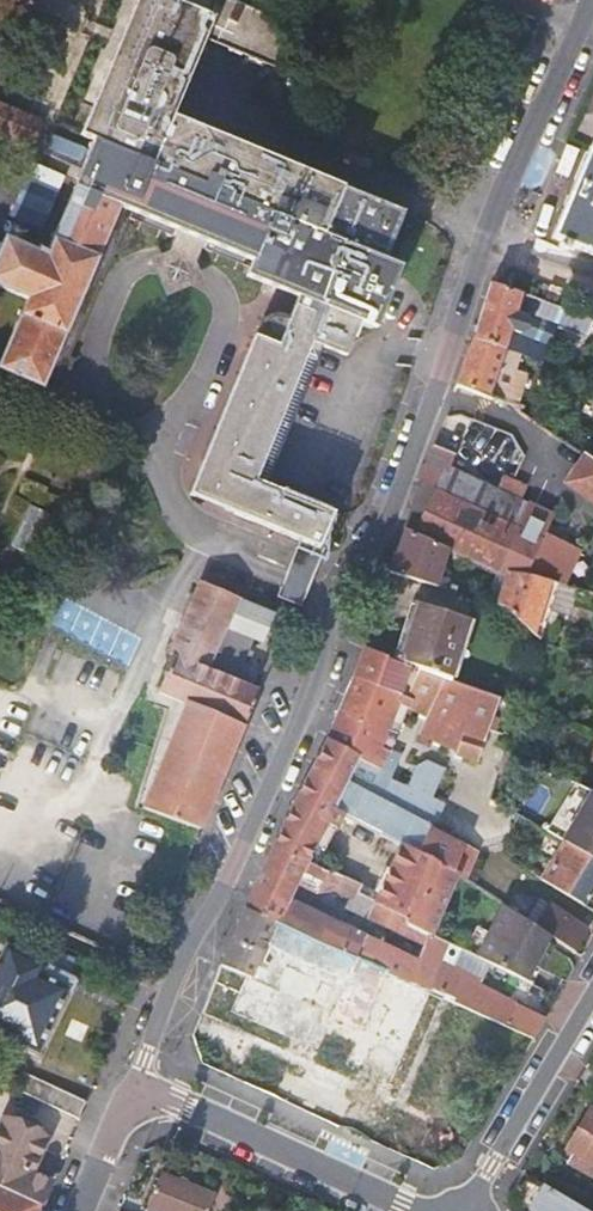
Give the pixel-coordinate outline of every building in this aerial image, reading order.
[(25,298),(0,359),(0,370),(40,387),(43,379),(115,206),(126,210),(124,216),(131,218),(134,226),(142,223),(151,227),(154,234),(162,232),(172,235),(169,243),(174,245),(176,246),(194,253),(198,246),(209,250),(212,258),(221,255),(229,258),(232,266),(240,262),(248,267),(245,274),(262,280),(296,294),(287,317),(285,317),(284,316),(280,315),(276,315),(272,315),(267,315),(263,317),(260,320),(257,323),(256,327),(188,494),(296,540),(317,548),(331,511),(253,479),(309,343),(343,357),(345,357),(347,358),(348,356),(349,354),(362,320),(376,326),(403,259),(384,252),(403,210),(297,166),(294,171),(257,157),(260,151),(171,113),(203,41),(208,30),(230,39),(225,50),(270,70),(277,55),(285,58),(278,73),(287,77),(304,36),(218,0),(125,0),(69,131),(93,140),(44,255),(4,238),(0,246),(0,288),(25,298)] [(203,41),(225,50),(230,39),(208,30),(203,41)] [(270,70),(278,73),(285,58),(277,55),(270,70)] [(28,145),(39,119),(0,102),(0,133),(28,145)] [(551,238),(560,243),(557,247),(567,252),(569,247),(592,257),(592,138),(551,238)] [(297,166),(260,151),(257,157),(294,171),(297,166)] [(66,355),(126,210),(115,206),(43,379),(49,381),(57,378),(59,373),(61,368),(66,355)] [(176,246),(174,245),(148,256),(164,294),(201,279),(190,252),(176,246)] [(285,317),(287,317),(296,294),(262,280),(257,292),(273,299),(269,310),(284,316),(285,317)] [(472,339),(503,348),(506,340),(509,330),(515,333),(522,332),(526,322),(523,317),(514,313),(517,305),(532,309),(531,311),(543,315),(547,304),(545,303),(543,303),(527,297),(528,297),(491,282),(481,313),(472,339)] [(509,330),(506,340),(511,343),(515,333),(509,330)] [(551,335),(539,331),(531,350),(543,355),(551,335)] [(457,385),(500,403),(516,354),(503,348),(472,339),(457,385)] [(61,368),(59,373),(66,376),(73,358),(66,355),(61,368)] [(454,456),(433,447),(430,455),(421,478),(411,506),(403,529),(402,531),(422,539),(448,551),(490,573),(496,574),(506,575),(526,577),(527,575),(541,579),(559,583),(569,586),(577,588),(589,550),(553,536),(560,518),(558,517),(562,506),(543,498),(539,508),(527,503),(532,490),(509,481),(503,493),(449,469),(454,456)] [(583,456),(570,478),(592,492),(592,462),(583,456)] [(570,478),(566,484),(592,501),(592,492),(570,478)] [(28,505),(8,546),(35,558),(55,517),(28,505)] [(448,551),(402,531),(394,553),(388,571),(446,590),(448,583),(438,579),(448,551)] [(317,548),(296,540),(283,574),(274,595),(295,603),(303,582),(310,565),(317,548)] [(506,575),(496,606),(498,607),(540,640),(559,583),(541,579),(527,575),(526,577),(506,575)] [(143,807),(199,830),(258,691),(232,680),(250,637),(260,641),(271,614),(198,584),(182,622),(188,625),(175,655),(174,658),(158,694),(186,705),(143,807)] [(397,662),(407,666),(418,670),(451,682),(468,625),(414,607),(397,662)] [(188,625),(182,622),(169,652),(175,655),(188,625)] [(397,662),(362,650),(357,663),(352,677),(398,696),(407,666),(397,662)] [(418,670),(406,699),(398,696),(352,677),(339,706),(324,742),(355,757),(331,811),(340,816),(397,846),(454,874),(462,880),(476,852),(461,843),(460,846),(440,835),(446,824),(438,820),(444,804),(430,798),(443,770),(423,761),(414,765),(405,785),(389,779),(399,756),(381,747),(399,705),(421,713),(413,731),(451,748),(450,752),(471,761),(487,726),(488,724),(499,699),(451,682),(418,670)] [(488,724),(487,726),(485,732),(490,734),(494,726),(488,724)] [(315,867),(340,816),(331,811),(355,757),(324,742),(290,806),(286,815),(270,848),(315,867)] [(523,759),(506,750),(496,774),(512,782),(523,759)] [(592,862),(592,794),(570,783),(542,832),(563,845),(572,850),(592,862)] [(563,845),(541,881),(583,907),(591,893),(592,891),(592,862),(572,850),(563,845)] [(430,937),(454,874),(397,846),(378,892),(367,917),(424,946),(428,936),(430,937)] [(316,890),(325,871),(315,867),(270,848),(257,876),(242,908),(387,973),(408,983),(417,963),(361,934),(358,934),(288,901),(296,882),(316,890)] [(358,887),(339,877),(336,884),(346,889),(345,891),(354,895),(358,887)] [(356,892),(373,903),(378,892),(357,883),(357,885),(358,887),(356,892)] [(536,927),(549,906),(541,901),(529,922),(531,923),(536,927)] [(474,927),(462,952),(523,981),(531,966),(537,969),(549,945),(533,937),(537,928),(536,927),(531,923),(529,922),(500,904),(487,932),(474,927)] [(536,927),(537,928),(553,938),(573,950),(586,929),(549,906),(536,927)] [(553,938),(537,928),(533,937),(549,945),(553,938)] [(458,950),(430,937),(428,936),(424,946),(421,954),(450,969),(458,950)] [(0,959),(0,1039),(36,1056),(72,979),(5,948),(0,959)] [(417,963),(408,983),(450,1001),(459,976),(450,969),(421,954),(417,963)] [(531,966),(523,981),(529,984),(537,969),(531,966)] [(459,976),(450,1001),(532,1038),(543,1019),(459,976)] [(21,1075),(15,1091),(78,1120),(84,1105),(21,1075)] [(592,1175),(592,1109),(590,1107),(566,1147),(575,1152),(569,1162),(592,1175)] [(16,1115),(12,1125),(32,1134),(36,1124),(16,1115)] [(36,1206),(47,1183),(30,1174),(45,1140),(32,1134),(12,1125),(4,1121),(0,1129),(0,1189),(36,1206)] [(140,1210),(202,1210),(209,1194),(155,1172),(140,1210)] [(547,1185),(537,1204),(535,1207),(535,1210),(590,1210),(547,1185)] [(36,1206),(0,1189),(0,1210),(34,1210),(36,1206)]
